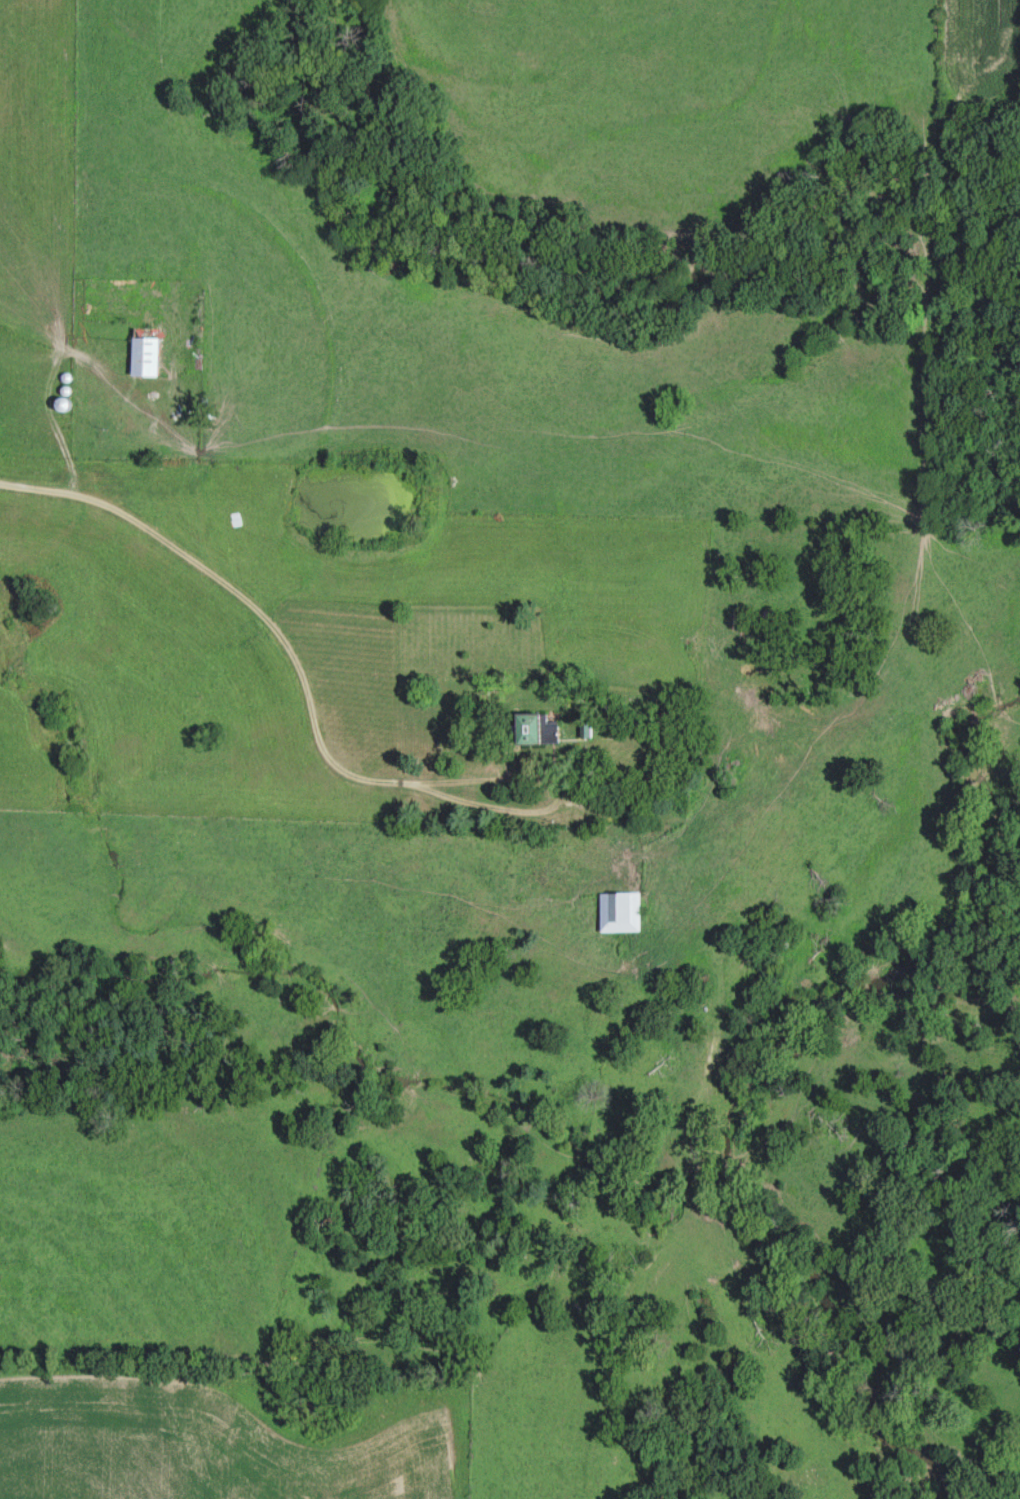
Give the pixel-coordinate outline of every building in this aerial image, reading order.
[(133,374),(159,374),(159,326),(133,326),(133,374)] [(520,744),(546,744),(546,713),(520,713),(520,744)] [(591,720),(581,720),(581,737),(591,737),(591,720)] [(641,892),(601,892),(601,931),(641,931),(641,892)]
